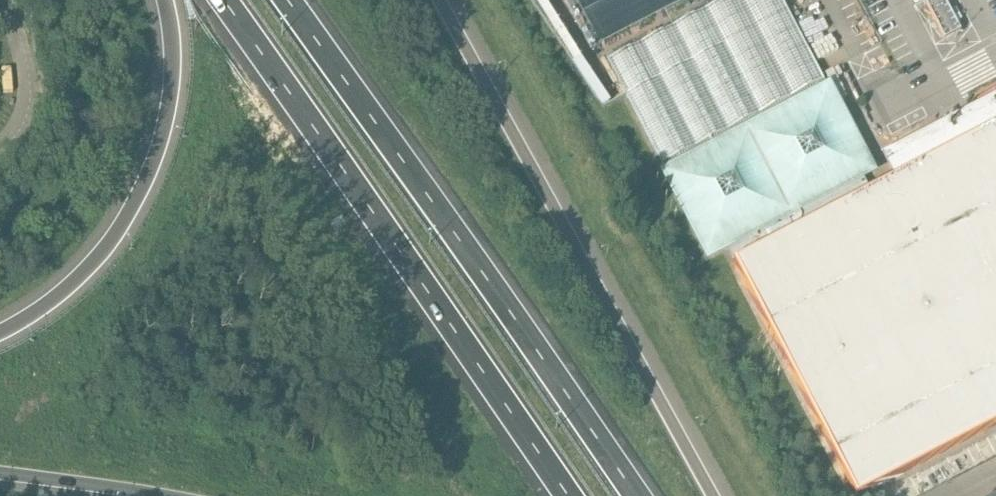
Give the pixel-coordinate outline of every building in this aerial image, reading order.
[(608,61),(626,96),(666,174),(662,176),(704,258),(725,247),(854,495),(861,495),(995,426),(995,104),(959,123),(958,122),(938,133),(947,151),(870,191),(862,176),(870,171),(828,90),(824,82),(797,31),(782,0),(726,0),(608,61)] [(926,4),(945,39),(960,31),(944,0),(934,0),(926,4)]
